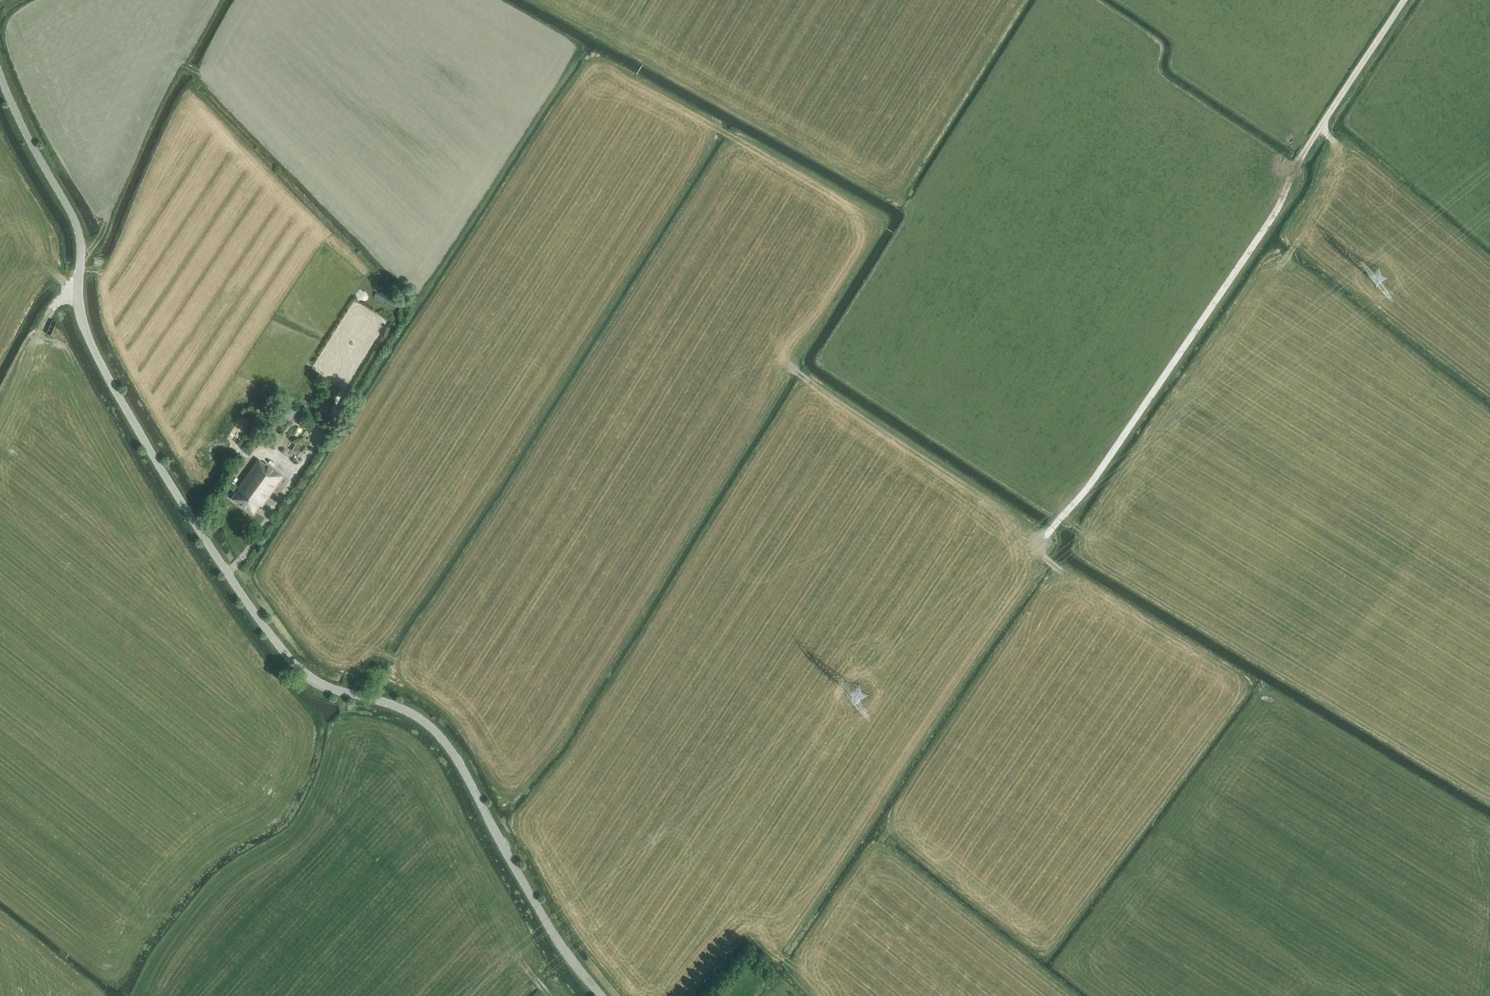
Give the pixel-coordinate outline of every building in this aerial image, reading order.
[(321,401),(317,414),(328,417),(332,404),(321,401)] [(281,413),(291,420),(299,425),(303,419),(296,414),(296,412),(286,405),(281,413)] [(214,458),(201,446),(197,450),(209,463),(214,458)] [(297,446),(293,453),(300,457),(304,450),(297,446)] [(262,506),(284,476),(266,463),(265,464),(257,459),(237,487),(239,489),(231,499),(253,514),(260,505),(262,506)]
